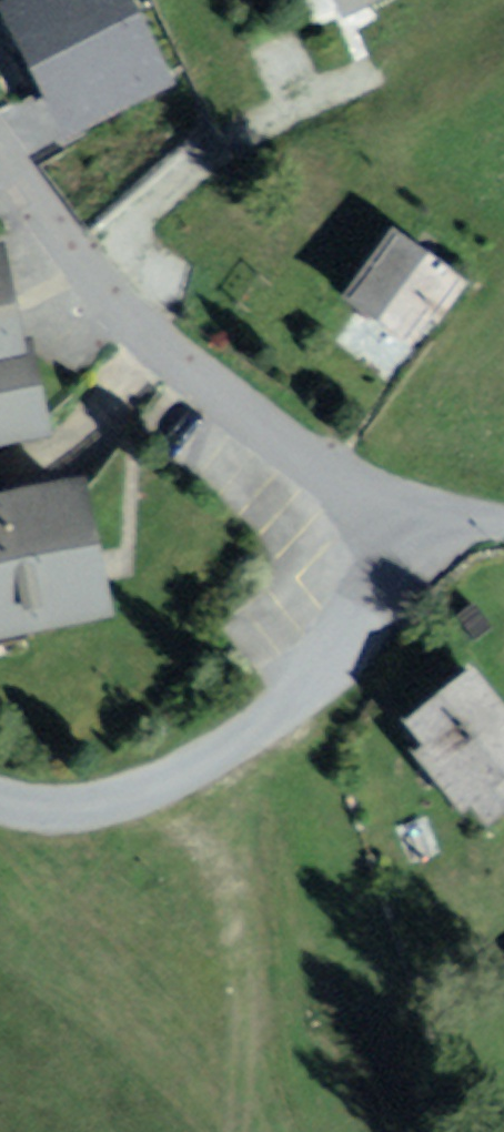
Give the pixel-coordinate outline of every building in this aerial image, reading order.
[(128,0),(6,0),(1,3),(70,139),(172,88),(128,0)] [(331,11),(354,0),(326,0),(331,11)] [(468,282),(393,227),(338,302),(414,357),(468,282)] [(0,266),(0,446),(38,438),(11,304),(3,266),(0,266)] [(0,515),(0,635),(99,615),(91,573),(76,500),(0,515)] [(481,682),(423,731),(484,801),(503,784),(503,709),(481,682)]
